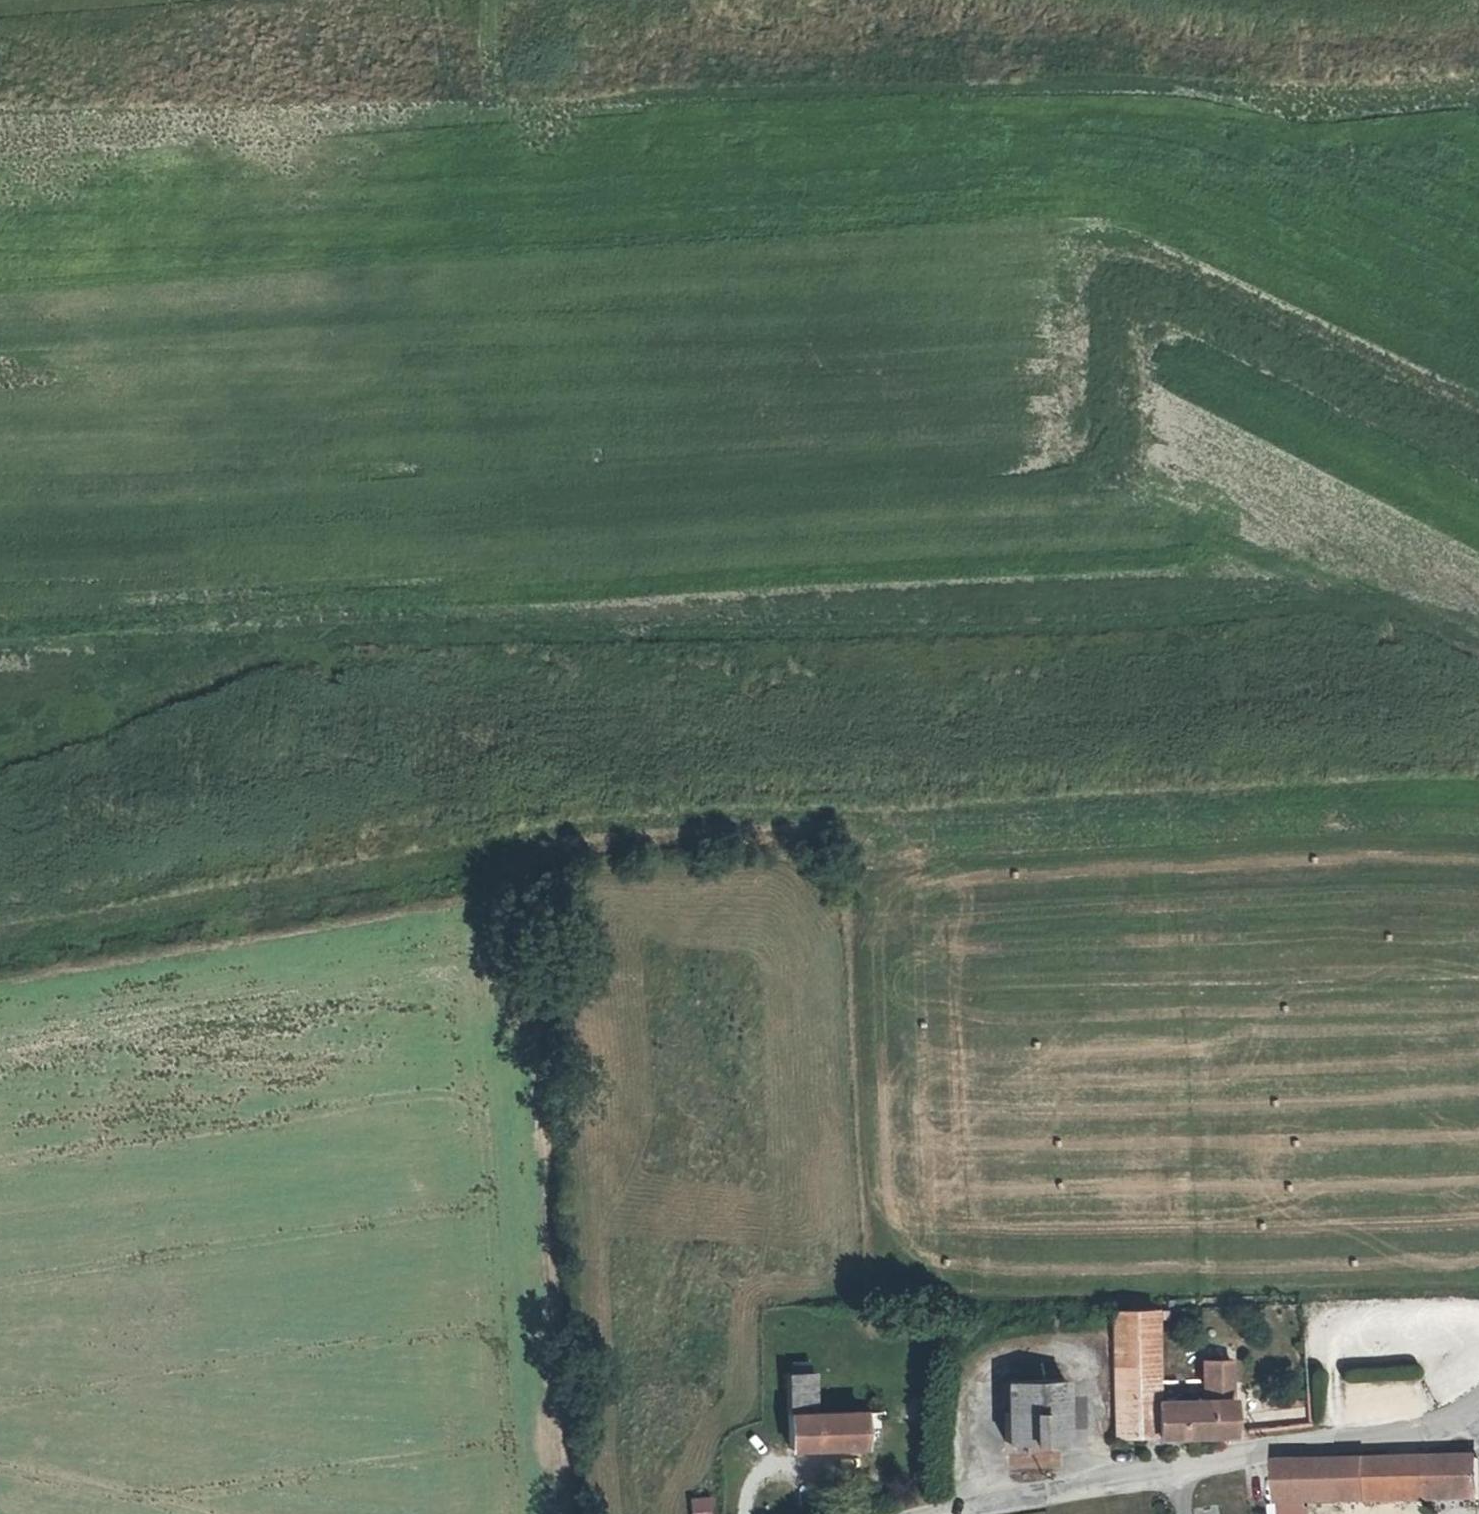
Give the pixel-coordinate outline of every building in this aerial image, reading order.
[(1228,1437),(1230,1363),(1199,1363),(1199,1400),(1165,1399),(1166,1308),(1115,1309),(1113,1439),(1228,1437)] [(1042,1454),(1043,1442),(1061,1442),(1060,1379),(1007,1378),(1007,1442),(1023,1442),(1023,1454),(1042,1454)] [(808,1385),(807,1406),(833,1406),(833,1385),(808,1385)] [(869,1465),(869,1443),(868,1425),(833,1425),(833,1406),(807,1406),(809,1466),(869,1465)] [(1283,1471),(1285,1513),(1306,1513),(1306,1508),(1478,1501),(1478,1464),(1478,1461),(1283,1471)] [(691,1496),(692,1513),(714,1513),(713,1495),(691,1496)]
